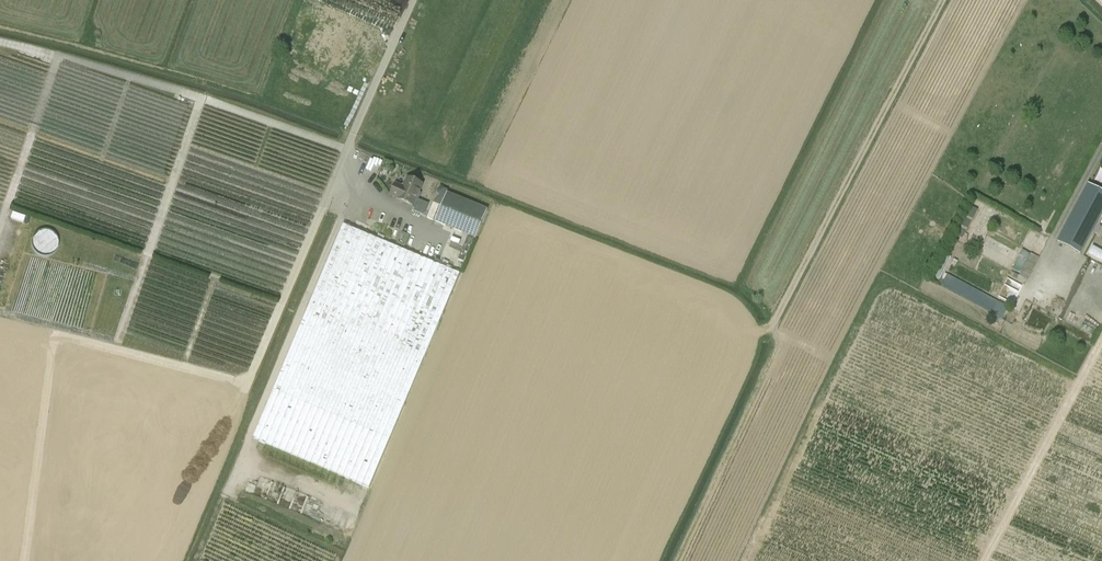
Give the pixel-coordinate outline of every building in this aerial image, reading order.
[(415,197),(418,196),(420,192),(419,189),(422,182),(406,176),(403,183),(400,184),(394,182),(389,193),(397,197),(412,204),(415,197)] [(1088,185),(1057,243),(1080,255),(1101,214),(1101,192),(1088,185)] [(441,196),(446,191),(442,187),(437,191),(441,196)] [(487,210),(451,195),(446,193),(434,222),(475,238),(487,210)] [(953,231),(964,237),(980,210),(969,203),(953,231)] [(13,212),(12,217),(24,220),(26,215),(13,212)] [(461,276),(459,275),(343,226),(252,441),(369,491),(461,276)] [(54,248),(53,231),(35,232),(36,249),(54,248)] [(1018,275),(1026,279),(1038,257),(1030,253),(1030,254),(1021,250),(1011,269),(1020,273),(1018,275)] [(947,274),(941,286),(993,314),(992,315),(994,316),(1001,319),(1002,320),(1009,307),(947,274)]
